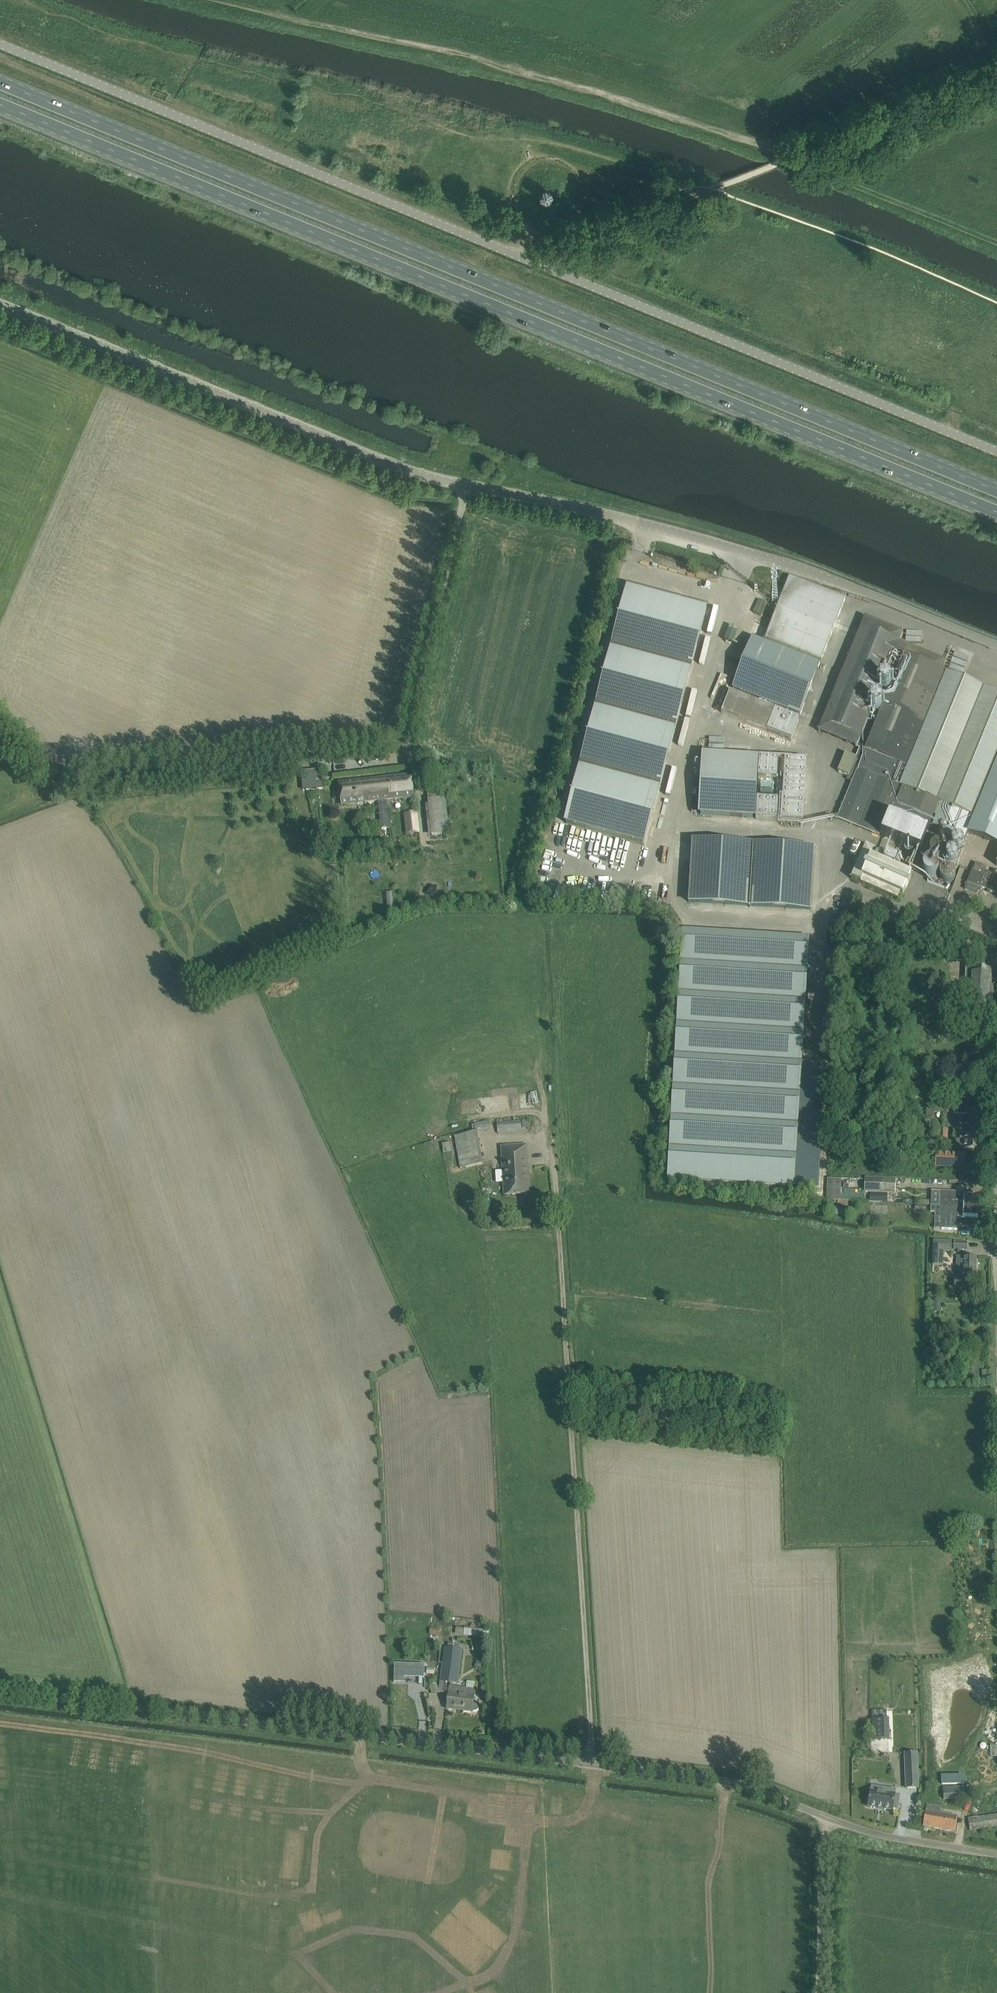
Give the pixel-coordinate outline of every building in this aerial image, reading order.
[(763,640),(763,641),(821,663),(822,663),(821,663),(845,599),(789,577),(765,641),(763,640)] [(706,608),(628,588),(566,824),(643,844),(706,608)] [(759,600),(753,612),(761,616),(767,604),(759,600)] [(818,732),(820,732),(820,731),(819,731),(823,723),(860,738),(858,743),(861,744),(860,748),(855,746),(855,747),(857,747),(859,749),(860,749),(865,751),(862,759),(856,757),(856,758),(845,754),(838,772),(848,776),(847,780),(852,782),(837,818),(874,833),(879,835),(888,811),(916,823),(964,843),(966,843),(970,834),(996,845),(996,694),(942,671),(895,652),(899,643),(899,642),(903,633),(902,633),(901,633),(902,633),(898,642),(862,627),(865,619),(866,619),(866,618),(865,618),(861,627),(822,722),(818,732)] [(733,625),(727,640),(735,643),(741,628),(733,625)] [(800,716),(820,665),(752,638),(752,640),(733,688),(732,689),(759,700),(758,704),(729,693),(721,714),(790,740),(798,720),(775,710),(776,706),(800,716)] [(712,742),(717,743),(716,748),(725,748),(726,739),(712,738),(712,742)] [(704,754),(700,815),(753,818),(757,757),(704,754)] [(777,778),(778,758),(759,757),(758,777),(777,778)] [(783,795),(781,820),(802,821),(806,759),(785,758),(784,782),(778,781),(777,795),(783,795)] [(321,782),(320,772),(310,773),(311,782),(321,782)] [(339,784),(341,806),(414,798),(411,776),(339,784)] [(755,818),(778,820),(780,800),(757,798),(755,818)] [(446,801),(428,803),(432,839),(450,837),(446,801)] [(889,815),(881,836),(921,853),(930,831),(889,815)] [(418,816),(404,817),(406,838),(419,837),(418,816)] [(814,850),(692,842),(689,903),(811,910),(814,850)] [(905,875),(908,870),(909,866),(866,846),(851,879),(898,900),(900,895),(903,896),(906,889),(908,884),(911,877),(905,875)] [(996,890),(996,872),(995,871),(994,875),(985,871),(987,868),(976,863),(973,871),(972,871),(965,889),(977,894),(978,891),(980,891),(982,888),(987,891),(992,893),(995,894),(996,890)] [(394,894),(386,895),(388,916),(395,916),(394,894)] [(825,1064),(801,1062),(809,938),(683,928),(667,1179),(817,1188),(825,1064)] [(966,961),(967,946),(951,945),(951,936),(953,936),(953,935),(952,935),(952,936),(951,936),(951,938),(939,937),(938,947),(950,948),(950,960),(966,961)] [(988,1003),(989,988),(990,970),(973,970),(972,965),(966,964),(965,985),(967,985),(967,998),(966,998),(966,1010),(979,1011),(979,1018),(989,1018),(989,1011),(990,1011),(991,1003),(988,1003)] [(926,1113),(945,1114),(944,1126),(955,1126),(957,1104),(926,1103),(926,1113)] [(976,1117),(976,1105),(957,1104),(955,1126),(955,1134),(981,1135),(982,1121),(973,1120),(974,1116),(976,1117)] [(488,1121),(474,1124),(474,1125),(472,1125),(473,1129),(475,1129),(476,1131),(489,1128),(488,1121)] [(522,1131),(521,1122),(497,1124),(498,1134),(522,1131)] [(938,1138),(948,1138),(948,1129),(938,1129),(938,1138)] [(477,1132),(454,1136),(460,1169),(483,1164),(477,1132)] [(981,1150),(981,1135),(955,1134),(954,1149),(981,1150)] [(451,1143),(442,1144),(443,1152),(452,1151),(451,1143)] [(526,1145),(501,1146),(504,1195),(529,1194),(526,1145)] [(962,1153),(950,1153),(949,1162),(961,1162),(962,1153)] [(896,1178),(881,1178),(865,1177),(865,1193),(870,1193),(879,1193),(896,1194),(896,1178)] [(841,1178),(829,1178),(827,1178),(826,1200),(840,1201),(841,1178)] [(939,1206),(978,1207),(979,1197),(958,1196),(958,1192),(940,1191),(939,1206)] [(870,1193),(869,1202),(878,1202),(879,1193),(870,1193)] [(915,1213),(926,1214),(926,1206),(915,1205),(915,1213)] [(978,1218),(978,1207),(939,1206),(939,1207),(930,1207),(930,1213),(942,1213),(942,1229),(957,1230),(957,1217),(978,1218)] [(951,1252),(952,1242),(934,1241),(934,1245),(933,1265),(943,1265),(943,1251),(951,1252)] [(966,1250),(967,1243),(954,1242),(953,1249),(966,1250)] [(966,1274),(975,1275),(976,1257),(963,1257),(956,1257),(956,1273),(962,1274),(962,1279),(954,1279),(954,1287),(966,1288),(967,1279),(966,1279),(966,1274)] [(941,1312),(941,1302),(940,1299),(934,1299),(933,1302),(933,1313),(941,1312)] [(483,1631),(456,1627),(455,1633),(482,1637),(483,1631)] [(429,1635),(439,1636),(440,1629),(430,1628),(429,1635)] [(458,1683),(462,1650),(445,1648),(441,1681),(447,1682),(458,1683)] [(394,1664),(394,1682),(405,1683),(405,1677),(418,1677),(419,1675),(424,1675),(424,1665),(394,1664)] [(439,1692),(436,1683),(429,1685),(432,1695),(439,1692)] [(472,1711),(475,1712),(477,1711),(478,1709),(479,1707),(477,1705),(475,1704),(473,1704),(475,1690),(474,1690),(466,1689),(461,1688),(461,1690),(450,1689),(449,1691),(447,1691),(445,1706),(448,1706),(447,1709),(455,1710),(455,1707),(463,1708),(463,1711),(472,1712),(472,1711)] [(890,1739),(889,1719),(887,1719),(886,1709),(872,1709),(872,1719),(873,1739),(890,1739)] [(919,1777),(918,1752),(904,1753),(905,1778),(919,1777)] [(942,1780),(942,1784),(964,1784),(964,1775),(962,1776),(942,1776),(942,1780)] [(896,1790),(880,1787),(879,1792),(871,1791),(870,1796),(868,1796),(867,1805),(868,1805),(868,1807),(893,1811),(893,1809),(896,1809),(897,1803),(899,1803),(900,1795),(895,1794),(896,1790)] [(963,1798),(962,1788),(943,1789),(944,1799),(963,1798)] [(976,1832),(996,1835),(996,1828),(996,1801),(986,1800),(984,1811),(980,1811),(976,1832)] [(957,1817),(938,1814),(939,1807),(927,1805),(923,1826),(955,1832),(957,1817)]
